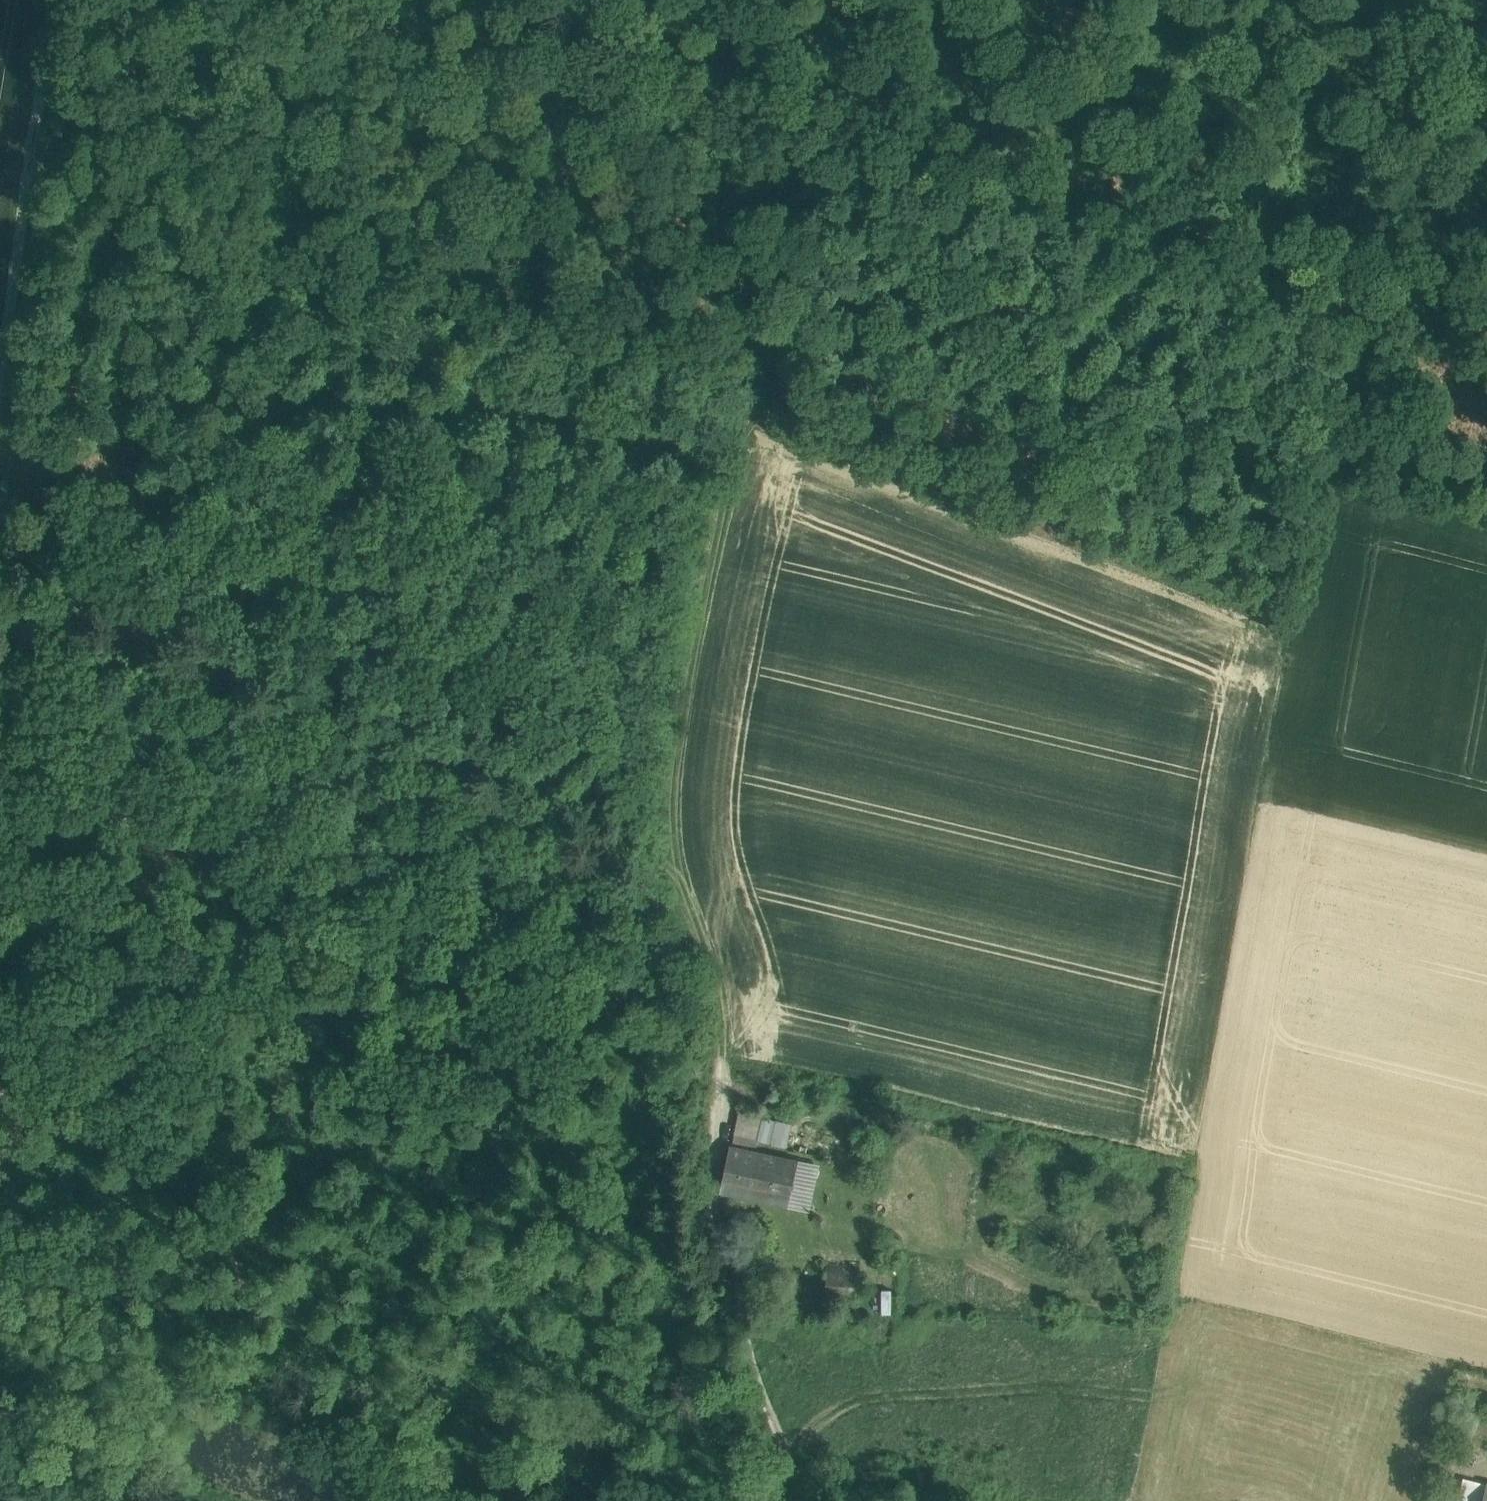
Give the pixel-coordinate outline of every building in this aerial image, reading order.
[(765,1115),(739,1110),(734,1136),(760,1141),(765,1115)] [(796,1162),(732,1148),(723,1190),(787,1205),(796,1162)] [(831,1272),(828,1296),(857,1299),(860,1275),(831,1272)]
